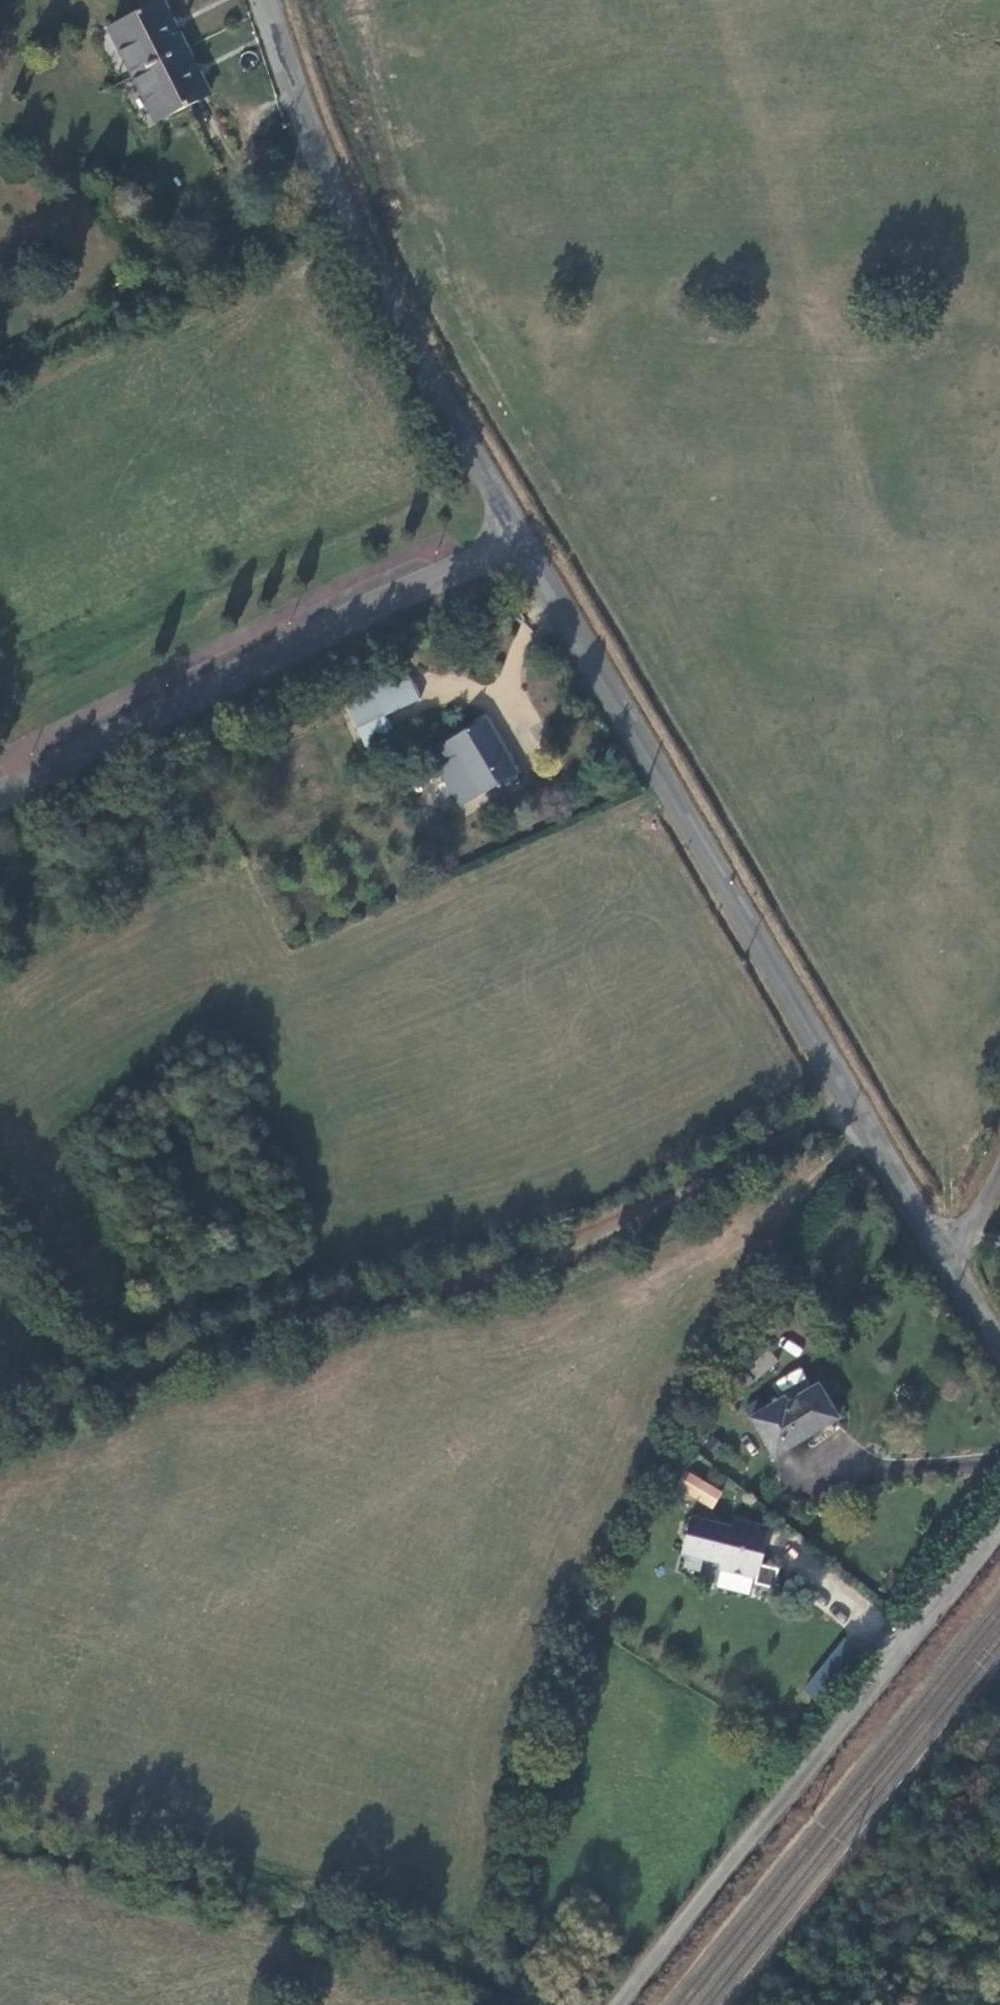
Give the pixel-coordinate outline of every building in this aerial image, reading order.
[(110,28),(134,75),(186,49),(162,3),(110,28)] [(158,123),(209,96),(186,49),(134,75),(158,123)] [(346,703),(349,711),(413,681),(409,674),(346,703)] [(413,681),(349,711),(366,747),(393,735),(385,716),(421,699),(413,681)] [(506,764),(510,761),(485,719),(432,751),(441,765),(455,757),(479,796),(513,776),(506,764)] [(455,757),(441,765),(438,767),(461,807),(479,796),(455,757)] [(768,1349),(745,1369),(755,1381),(779,1362),(768,1349)] [(728,1403),(755,1381),(745,1369),(718,1391),(728,1403)] [(784,1394),(808,1386),(802,1369),(778,1377),(784,1394)] [(773,1458),(838,1419),(818,1385),(787,1403),(784,1398),(749,1419),(773,1458)] [(688,1471),(678,1488),(713,1508),(723,1492),(688,1471)] [(732,1528),(691,1518),(682,1554),(721,1564),(719,1569),(757,1578),(756,1583),(774,1588),(778,1570),(761,1565),(764,1553),(762,1552),(767,1528),(734,1520),(732,1528)] [(841,1636),(804,1691),(821,1702),(858,1647),(841,1636)]
